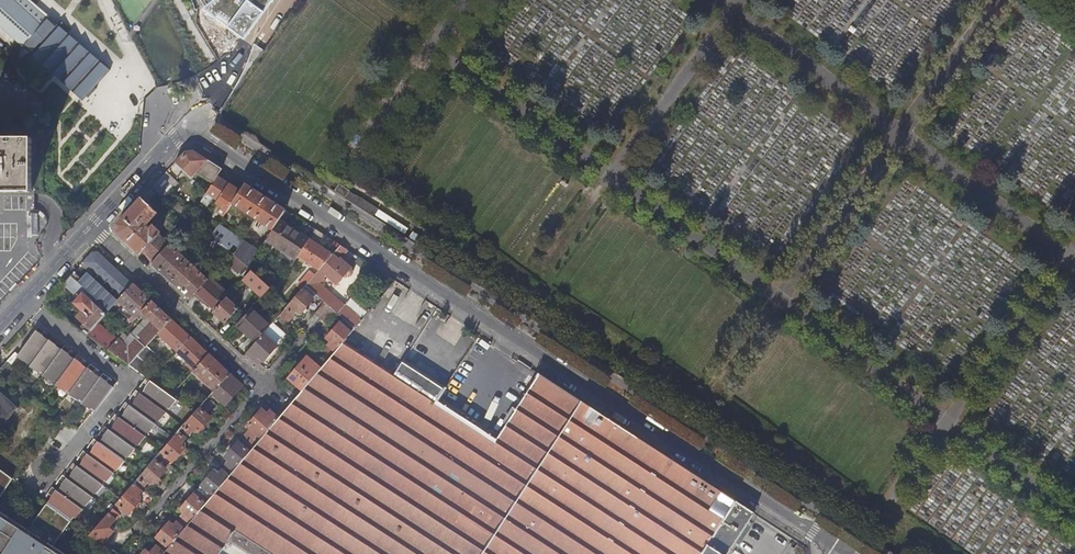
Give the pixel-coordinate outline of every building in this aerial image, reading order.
[(29,0),(0,0),(0,27),(23,47),(33,57),(61,28),(29,0)] [(209,10),(242,39),(275,0),(216,0),(209,10)] [(33,57),(78,99),(107,68),(61,28),(33,57)] [(32,193),(32,139),(0,140),(0,192),(32,193)] [(186,152),(177,163),(194,178),(199,173),(201,170),(217,181),(220,176),(223,170),(195,151),(186,152)] [(201,170),(199,173),(215,183),(217,181),(201,170)] [(167,173),(158,183),(170,194),(179,184),(167,173)] [(325,175),(319,184),(330,191),(336,182),(325,175)] [(213,201),(218,204),(230,185),(222,179),(223,178),(220,176),(217,181),(215,183),(204,200),(200,205),(207,210),(213,201)] [(334,193),(340,185),(336,182),(330,191),(334,193)] [(158,183),(153,188),(159,193),(191,223),(196,218),(193,216),(170,194),(158,183)] [(230,185),(218,204),(227,210),(225,213),(227,214),(234,204),(242,192),(230,185)] [(286,210),(247,185),(242,192),(234,204),(273,230),(280,220),(286,210)] [(334,193),(372,218),(378,210),(361,198),(360,200),(349,192),(350,191),(340,185),(334,193)] [(171,245),(167,241),(161,235),(162,234),(154,227),(152,230),(147,226),(159,214),(155,211),(148,204),(159,193),(153,188),(143,200),(118,226),(119,234),(142,255),(144,253),(154,263),(171,245)] [(297,260),(300,256),(310,239),(280,220),(273,230),(264,245),(270,250),(273,245),(297,260)] [(234,253),(245,264),(249,268),(254,260),(260,251),(220,225),(214,235),(215,236),(234,253)] [(320,271),(341,246),(334,241),(328,251),(320,246),(326,236),(317,230),(310,239),(300,256),(320,271)] [(167,241),(171,245),(177,239),(173,235),(167,241)] [(210,242),(228,259),(234,253),(215,236),(210,242)] [(179,289),(191,300),(197,293),(209,280),(171,245),(154,263),(153,265),(162,274),(179,289)] [(313,278),(320,284),(322,283),(326,282),(325,278),(327,276),(339,286),(346,278),(350,278),(352,278),(354,276),(354,273),(353,270),(345,263),(344,264),(340,261),(341,259),(349,251),(341,246),(320,271),(315,277),(313,278)] [(234,253),(228,259),(239,269),(245,264),(234,253)] [(252,271),(254,272),(259,263),(254,260),(249,268),(252,271)] [(306,286),(313,278),(315,277),(307,270),(295,284),(302,291),(306,286)] [(244,280),(263,298),(271,289),(254,272),(252,271),(244,280)] [(72,276),(66,283),(78,293),(84,287),(77,281),(75,279),(72,276)] [(338,314),(344,319),(355,329),(369,313),(352,298),(344,306),(320,284),(313,278),(306,286),(318,296),(326,303),(331,308),(338,314)] [(216,311),(228,298),(209,280),(197,293),(216,311)] [(228,298),(236,306),(245,297),(244,296),(248,292),(240,284),(228,298)] [(152,302),(134,285),(123,297),(119,302),(138,318),(143,312),(152,302)] [(280,317),(288,324),(295,316),(294,315),(297,312),(299,314),(302,314),(318,296),(306,286),(302,291),(280,317)] [(78,293),(82,297),(84,295),(88,299),(92,294),(87,290),(84,287),(78,293)] [(86,326),(82,330),(88,335),(93,330),(110,311),(98,299),(94,304),(88,299),(84,295),(82,297),(76,304),(85,312),(78,319),(86,326)] [(215,312),(227,324),(240,309),(236,306),(228,298),(216,311),(215,312)] [(172,320),(152,302),(143,312),(153,322),(162,331),(172,320)] [(316,314),(321,319),(331,308),(326,303),(316,314)] [(331,308),(321,319),(328,325),(338,314),(331,308)] [(264,335),(271,327),(253,309),(237,327),(257,344),(264,335)] [(322,354),(329,360),(343,343),(355,329),(344,319),(331,334),(330,332),(327,335),(329,336),(328,338),(328,340),(332,343),(322,354)] [(140,324),(136,320),(131,326),(135,329),(140,324)] [(191,338),(172,320),(162,331),(159,334),(178,352),(191,338)] [(117,341),(109,350),(130,366),(148,347),(159,334),(162,331),(153,322),(134,343),(129,348),(118,340),(117,341)] [(40,327),(20,355),(19,356),(32,365),(30,367),(31,368),(33,366),(50,341),(45,338),(44,339),(42,337),(46,332),(40,327)] [(264,335),(274,344),(282,336),(271,327),(264,335)] [(93,330),(88,335),(109,350),(117,341),(114,339),(110,343),(93,330)] [(129,348),(134,343),(124,334),(118,340),(129,348)] [(259,358),(262,361),(264,363),(278,347),(274,344),(264,335),(257,344),(248,354),(256,361),(259,358)] [(53,337),(50,341),(33,366),(45,374),(43,376),(44,377),(45,375),(63,351),(58,347),(57,348),(55,347),(59,341),(53,337)] [(209,355),(191,338),(178,352),(187,361),(185,363),(194,372),(209,355)] [(436,403),(394,376),(381,368),(359,353),(343,343),(329,360),(321,369),(302,391),(303,391),(296,399),(296,400),(279,419),(262,438),(254,448),(233,473),(209,500),(202,509),(203,510),(165,553),(221,553),(230,540),(251,553),(483,553),(581,402),(540,375),(496,441),(479,430),(455,415),(436,403)] [(63,351),(45,375),(58,384),(56,385),(57,386),(58,384),(75,360),(71,357),(70,358),(68,356),(72,350),(66,346),(63,351)] [(156,354),(148,347),(130,366),(140,372),(156,354)] [(16,353),(9,361),(14,364),(19,356),(20,355),(16,353)] [(75,360),(58,384),(71,393),(69,395),(70,395),(71,393),(89,369),(84,366),(83,367),(81,365),(85,360),(79,355),(75,360)] [(230,374),(209,355),(194,372),(216,391),(230,374)] [(290,379),(302,391),(321,369),(308,358),(290,379)] [(9,361),(0,371),(6,375),(14,364),(9,361)] [(403,362),(394,376),(436,403),(445,389),(403,362)] [(89,369),(71,393),(84,402),(101,378),(97,375),(96,376),(94,374),(98,369),(92,364),(89,369)] [(101,378),(84,402),(82,404),(92,410),(94,409),(96,411),(106,400),(115,388),(110,384),(109,385),(107,384),(111,378),(105,374),(101,378)] [(238,381),(230,374),(216,391),(214,393),(227,405),(240,389),(235,385),(238,381)] [(173,396),(152,381),(148,378),(143,385),(148,389),(147,392),(145,391),(142,395),(165,413),(167,414),(168,413),(167,413),(176,400),(178,402),(179,401),(173,396)] [(187,380),(173,396),(179,401),(196,414),(204,404),(209,399),(187,380)] [(243,386),(238,381),(235,385),(240,389),(243,386)] [(157,424),(165,413),(142,395),(137,391),(133,397),(138,401),(136,403),(135,403),(132,407),(155,424),(157,426),(158,425),(157,424)] [(5,425),(6,425),(16,411),(17,411),(20,409),(19,408),(20,406),(0,392),(0,393),(0,430),(5,425)] [(221,409),(209,399),(204,404),(211,411),(216,415),(221,409)] [(483,553),(729,553),(755,514),(581,402),(483,553)] [(146,437),(155,424),(132,407),(127,403),(122,409),(127,413),(126,415),(125,415),(122,419),(145,436),(146,437)] [(211,411),(204,404),(196,414),(185,426),(184,427),(191,433),(194,430),(197,432),(199,432),(211,418),(207,415),(211,411)] [(279,419),(266,407),(249,426),(252,429),(262,438),(279,419)] [(135,449),(145,436),(122,419),(116,415),(111,421),(117,425),(115,427),(114,427),(111,431),(134,449),(135,449)] [(125,461),(134,449),(111,431),(106,427),(101,433),(106,437),(105,439),(104,438),(100,443),(124,461),(126,462),(125,461)] [(262,438),(252,429),(243,439),(254,448),(262,438)] [(163,452),(174,462),(186,448),(186,445),(183,442),(186,439),(179,433),(175,438),(164,451),(163,452)] [(203,448),(207,442),(201,437),(197,442),(203,448)] [(243,439),(242,438),(227,456),(227,459),(230,461),(225,467),(233,473),(254,448),(243,439)] [(93,451),(90,455),(113,473),(115,475),(116,474),(115,473),(124,461),(100,443),(95,439),(90,445),(96,449),(94,451),(93,451)] [(83,463),(79,467),(103,485),(105,487),(106,486),(105,485),(113,473),(90,455),(84,451),(80,457),(85,462),(84,463),(83,463)] [(163,452),(159,456),(171,466),(174,462),(163,452)] [(159,456),(156,461),(167,470),(171,466),(159,456)] [(143,475),(136,483),(143,489),(149,482),(152,485),(155,484),(167,470),(156,461),(154,463),(143,475)] [(72,475),(69,479),(93,497),(95,498),(94,497),(103,485),(79,467),(74,463),(69,469),(75,473),(73,476),(72,475)] [(233,473),(225,467),(219,474),(216,472),(214,472),(198,490),(209,500),(233,473)] [(0,469),(0,499),(13,479),(0,469)] [(62,487),(58,491),(82,509),(84,511),(85,510),(84,509),(93,497),(69,479),(63,475),(59,481),(64,485),(62,487)] [(122,499),(114,509),(124,518),(128,514),(129,514),(141,500),(141,498),(138,495),(143,489),(136,483),(133,487),(122,499)] [(52,499),(47,504),(72,522),(82,509),(58,491),(53,487),(48,493),(54,497),(52,499)] [(189,523),(202,509),(209,500),(198,490),(182,508),(183,511),(185,514),(182,517),(189,523)] [(15,521),(0,542),(0,553),(66,553),(54,546),(72,522),(47,504),(29,530),(15,521)] [(101,523),(91,535),(90,536),(103,544),(125,519),(124,518),(114,509),(112,511),(101,523)] [(15,521),(0,511),(0,542),(15,521)] [(187,526),(189,523),(182,517),(180,520),(187,526)] [(168,548),(187,526),(180,520),(174,527),(172,524),(169,524),(157,539),(168,548)]
